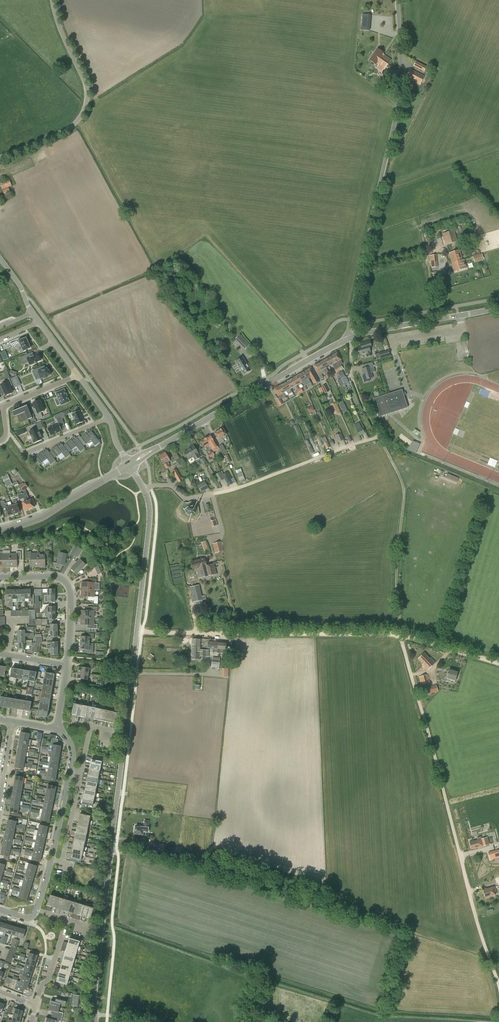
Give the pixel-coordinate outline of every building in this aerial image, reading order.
[(361,30),(369,31),(371,15),(362,14),(361,30)] [(377,49),(369,60),(376,65),(376,64),(384,70),(391,60),(383,54),(383,53),(377,49)] [(413,67),(422,71),(425,67),(416,62),(413,67)] [(410,70),(406,77),(406,78),(420,85),(424,76),(410,69),(410,70)] [(9,180),(0,183),(0,185),(2,190),(12,186),(9,180)] [(11,194),(8,188),(2,190),(5,196),(11,194)] [(457,241),(454,230),(442,234),(446,245),(457,241)] [(449,253),(452,263),(464,260),(463,260),(461,254),(460,250),(449,253)] [(481,254),(473,257),(475,262),(483,259),(481,254)] [(429,256),(431,268),(438,267),(436,255),(429,256)] [(464,260),(452,263),(454,271),(466,268),(464,260)] [(235,339),(245,350),(250,345),(240,334),(235,339)] [(11,347),(20,344),(23,351),(31,348),(26,338),(19,341),(19,340),(10,344),(11,347)] [(360,344),(361,347),(357,348),(359,356),(366,354),(367,357),(371,356),(370,353),(371,353),(369,348),(371,347),(369,341),(360,344)] [(390,356),(388,350),(379,353),(380,359),(390,356)] [(38,353),(29,357),(28,355),(22,357),(25,364),(29,362),(30,365),(31,365),(35,364),(34,363),(41,360),(40,359),(41,358),(39,355),(38,353)] [(337,353),(331,356),(340,371),(342,370),(339,366),(343,364),(341,360),(337,353)] [(331,356),(325,359),(329,367),(332,365),(336,373),(340,371),(331,356)] [(235,362),(243,375),(251,370),(243,357),(235,362)] [(325,359),(320,362),(326,373),(328,378),(329,377),(327,373),(328,372),(326,368),(329,367),(325,359)] [(375,372),(373,366),(372,362),(368,364),(369,367),(364,369),(362,369),(364,376),(362,376),(364,382),(369,381),(369,379),(372,378),(371,373),(375,372)] [(319,363),(313,366),(317,373),(321,379),(323,378),(321,375),(325,373),(319,363)] [(41,379),(45,377),(45,378),(48,377),(47,376),(51,375),(49,371),(48,371),(47,369),(46,369),(45,367),(35,371),(37,376),(39,375),(41,379)] [(311,368),(304,372),(308,379),(310,377),(311,380),(313,379),(316,383),(319,381),(311,368)] [(304,372),(298,375),(302,382),(308,379),(304,372)] [(298,375),(293,378),(296,386),(302,382),(298,375)] [(12,393),(10,387),(12,386),(9,378),(4,381),(5,383),(1,385),(6,396),(12,393)] [(293,378),(287,382),(291,389),(296,386),(293,378)] [(287,382),(280,386),(284,393),(286,392),(288,395),(292,392),(290,389),(291,389),(287,382)] [(284,393),(280,386),(274,389),(278,397),(276,399),(278,403),(281,402),(280,399),(286,396),(285,393),(283,394),(284,393)] [(64,390),(56,393),(61,406),(69,402),(64,390)] [(373,399),(378,417),(408,408),(404,395),(405,395),(404,392),(403,393),(402,390),(373,399)] [(37,420),(43,417),(41,413),(44,411),(40,400),(33,403),(35,408),(33,409),(37,420)] [(27,404),(12,410),(15,417),(18,415),(18,416),(22,415),(24,421),(28,419),(28,420),(33,418),(27,404)] [(76,425),(84,422),(79,411),(72,414),(76,425)] [(50,436),(62,431),(59,426),(64,424),(61,418),(56,419),(58,424),(47,429),(50,436)] [(29,432),(34,443),(42,439),(41,437),(42,437),(40,432),(39,433),(38,430),(43,428),(41,422),(35,425),(37,428),(29,432)] [(354,425),(359,436),(365,433),(362,428),(361,428),(359,423),(354,425)] [(214,433),(220,444),(224,442),(222,438),(227,435),(223,428),(222,429),(221,428),(220,429),(220,430),(214,433)] [(95,446),(100,442),(91,432),(87,435),(86,434),(81,438),(86,444),(91,440),(95,446)] [(334,436),(337,443),(344,440),(341,433),(334,436)] [(217,446),(210,435),(205,439),(209,445),(210,445),(212,449),(217,446)] [(81,452),(85,448),(77,438),(72,441),(71,440),(66,444),(72,451),(77,447),(81,452)] [(206,451),(208,454),(211,452),(210,450),(212,449),(210,445),(209,445),(205,439),(201,441),(205,448),(205,447),(207,450),(206,451)] [(405,448),(415,452),(419,442),(415,440),(414,440),(413,440),(412,440),(411,440),(411,441),(405,448)] [(66,458),(70,455),(62,444),(58,447),(57,446),(52,450),(57,457),(62,453),(66,458)] [(227,453),(222,444),(219,446),(224,455),(227,453)] [(183,455),(184,456),(184,457),(185,457),(186,457),(188,460),(193,457),(195,460),(200,457),(198,454),(193,445),(189,448),(190,449),(184,453),(184,454),(183,455)] [(37,460),(40,464),(47,459),(51,465),(56,461),(47,450),(43,454),(42,452),(37,457),(39,459),(37,460)] [(168,462),(170,461),(165,453),(159,457),(166,469),(169,467),(168,465),(169,464),(168,462)] [(498,461),(498,460),(491,458),(489,464),(497,467),(498,461)] [(172,472),(177,480),(181,477),(176,469),(172,472)] [(240,481),(241,483),(245,481),(241,469),(236,471),(237,473),(238,473),(238,478),(239,481),(240,481)] [(224,479),(220,472),(214,475),(219,483),(224,479)] [(227,472),(223,474),(228,486),(231,485),(233,484),(231,479),(227,472)] [(5,475),(2,477),(6,487),(12,484),(7,473),(5,474),(5,475)] [(457,483),(458,479),(447,474),(445,478),(457,483)] [(187,484),(189,487),(192,485),(191,483),(193,481),(190,477),(184,480),(187,484)] [(205,482),(197,486),(201,492),(208,488),(205,482)] [(32,509),(32,508),(35,507),(32,500),(30,501),(26,492),(24,493),(31,509),(32,509)] [(31,509),(24,493),(22,494),(22,493),(17,495),(19,500),(23,499),(25,502),(23,503),(25,510),(28,509),(29,510),(31,509)] [(14,506),(12,506),(14,514),(20,512),(18,505),(16,500),(13,501),(14,506)] [(186,501),(183,502),(179,509),(179,510),(180,510),(181,516),(180,516),(180,517),(187,522),(190,522),(189,516),(192,515),(192,516),(193,521),(196,521),(200,514),(200,512),(199,513),(198,506),(199,506),(199,505),(192,500),(189,501),(190,506),(190,507),(187,507),(186,501)] [(8,516),(14,514),(12,506),(10,502),(5,504),(4,501),(0,502),(4,512),(6,511),(8,516)] [(222,542),(213,544),(215,553),(224,551),(222,542)] [(74,555),(78,557),(82,549),(79,547),(74,555)] [(44,553),(38,554),(38,567),(45,567),(45,560),(49,560),(49,551),(44,551),(44,553)] [(10,554),(3,554),(3,552),(0,552),(0,561),(3,561),(3,567),(10,567),(10,554)] [(16,554),(10,554),(10,567),(17,567),(17,560),(21,560),(21,552),(16,552),(16,554)] [(38,567),(38,554),(31,554),(31,552),(27,552),(27,560),(31,560),(31,567),(38,567)] [(57,564),(64,565),(67,555),(60,553),(57,564)] [(193,570),(197,569),(196,568),(207,566),(205,558),(191,562),(193,570)] [(71,569),(77,574),(86,565),(80,560),(71,569)] [(196,568),(197,569),(199,578),(216,574),(214,564),(207,566),(196,568)] [(82,583),(81,590),(95,590),(98,590),(98,583),(96,583),(96,579),(90,579),(90,583),(88,583),(82,583)] [(190,587),(194,602),(202,600),(199,585),(190,587)] [(27,590),(24,590),(25,599),(29,599),(29,602),(31,602),(31,605),(34,605),(33,595),(31,595),(31,590),(30,590),(30,589),(29,588),(27,588),(27,589),(27,590)] [(95,597),(95,590),(81,590),(81,597),(88,597),(89,597),(89,601),(94,601),(94,604),(98,604),(98,597),(95,597)] [(81,611),(81,618),(94,618),(94,616),(94,611),(97,611),(98,607),(89,607),(89,611),(87,611),(81,611)] [(94,618),(81,618),(81,625),(87,625),(87,629),(97,629),(97,624),(94,624),(94,618)] [(80,637),(80,643),(90,644),(90,639),(92,639),(94,638),(94,635),(94,634),(94,633),(87,633),(87,637),(80,637)] [(203,648),(215,649),(214,653),(222,654),(223,650),(226,650),(226,643),(221,643),(203,642),(203,640),(192,639),(192,659),(200,660),(200,656),(208,657),(209,650),(200,650),(200,645),(203,645),(203,648)] [(80,643),(80,650),(83,650),(86,650),(86,653),(93,653),(93,648),(94,644),(90,644),(80,643)] [(429,658),(424,653),(418,659),(423,664),(423,665),(428,670),(437,661),(433,658),(432,659),(430,658),(429,658)] [(211,668),(219,669),(220,658),(212,657),(211,668)] [(79,667),(78,673),(89,674),(89,671),(90,669),(92,670),(93,669),(94,666),(87,665),(87,668),(83,668),(79,667)] [(449,670),(446,678),(455,681),(458,672),(449,670)] [(30,671),(28,681),(35,682),(37,672),(30,671)] [(78,673),(77,679),(82,679),(85,680),(85,683),(89,683),(90,680),(88,680),(89,674),(78,673)] [(419,677),(421,685),(430,682),(429,680),(428,677),(427,675),(419,677)] [(438,691),(436,685),(426,688),(428,694),(438,691)] [(48,711),(39,709),(38,716),(47,717),(48,711)] [(114,712),(112,723),(119,725),(120,719),(117,718),(118,713),(114,712)] [(19,744),(18,750),(27,751),(27,752),(29,752),(34,753),(35,751),(35,750),(30,749),(27,749),(28,745),(19,744)] [(51,753),(51,757),(59,758),(60,752),(52,751),(49,750),(43,749),(41,749),(41,752),(48,753),(51,753)] [(91,760),(90,764),(101,767),(102,762),(107,763),(107,761),(103,760),(103,759),(95,757),(94,760),(91,760)] [(16,762),(15,768),(17,768),(17,771),(20,772),(21,769),(24,769),(24,767),(32,768),(32,767),(33,768),(36,768),(37,765),(32,765),(32,764),(27,764),(25,763),(16,762)] [(57,776),(37,773),(37,775),(39,775),(39,776),(44,777),(44,776),(48,777),(47,781),(56,782),(57,776)] [(11,799),(10,805),(19,807),(22,808),(22,805),(19,805),(20,801),(11,799)] [(44,805),(43,808),(52,810),(53,804),(44,802),(41,802),(36,801),(33,800),(31,806),(33,806),(34,803),(35,803),(35,804),(41,805),(41,804),(44,805)] [(30,812),(30,815),(41,817),(41,821),(49,822),(51,816),(42,814),(39,814),(30,812)] [(7,826),(16,828),(23,829),(24,826),(19,825),(18,825),(16,825),(17,821),(8,819),(7,826)] [(140,828),(135,827),(135,834),(143,835),(143,832),(148,832),(148,828),(149,821),(144,821),(144,827),(140,827),(140,828)] [(36,842),(36,843),(44,845),(46,839),(37,837),(36,840),(33,839),(25,837),(24,840),(32,842),(36,842)] [(470,842),(472,849),(489,845),(487,837),(470,842)] [(3,843),(2,849),(20,853),(21,849),(19,850),(14,849),(13,849),(11,849),(12,845),(3,843)] [(153,851),(164,852),(165,844),(154,843),(153,851)] [(490,859),(498,857),(498,850),(488,853),(490,859)] [(30,853),(29,856),(32,857),(32,860),(40,862),(42,856),(30,853)] [(29,863),(27,869),(36,872),(37,866),(29,863)] [(27,869),(25,875),(34,878),(36,872),(27,869)] [(15,875),(14,878),(32,883),(34,878),(25,875),(24,879),(21,878),(22,877),(15,875)] [(493,878),(488,882),(490,884),(495,881),(497,883),(498,881),(498,876),(498,875),(494,879),(493,878)] [(23,883),(22,887),(31,889),(32,883),(14,878),(13,880),(15,881),(20,883),(20,882),(23,883)] [(21,890),(20,892),(29,895),(31,889),(22,887),(21,890)] [(496,893),(494,887),(483,890),(486,898),(495,895),(494,893),(496,893)] [(12,890),(11,893),(16,894),(17,894),(20,895),(19,898),(27,901),(29,895),(20,892),(17,891),(12,890)] [(3,944),(5,936),(6,933),(9,925),(3,923),(0,931),(3,932),(2,935),(0,940),(1,940),(0,943),(3,944)] [(9,925),(6,933),(12,935),(14,927),(9,925)] [(14,927),(12,935),(17,937),(20,928),(14,927)] [(20,928),(17,937),(23,939),(26,930),(20,928)] [(27,959),(36,961),(38,956),(29,953),(27,959)] [(26,964),(34,967),(36,961),(27,959),(26,964)] [(24,970),(33,973),(34,967),(26,964),(25,968),(24,970)] [(24,970),(22,976),(31,979),(33,973),(24,970)] [(22,976),(21,982),(29,984),(31,979),(22,976)] [(29,984),(21,982),(19,987),(27,990),(29,984)] [(71,1006),(79,1007),(80,1000),(80,995),(72,994),(72,997),(71,997),(71,999),(72,999),(71,1006)] [(51,999),(50,1005),(59,1007),(60,1004),(65,1006),(67,1000),(56,997),(55,1000),(51,999)] [(53,1011),(52,1014),(62,1017),(63,1013),(58,1012),(59,1007),(50,1005),(48,1010),(53,1011)] [(16,1009),(14,1015),(21,1017),(23,1011),(16,1009)]
